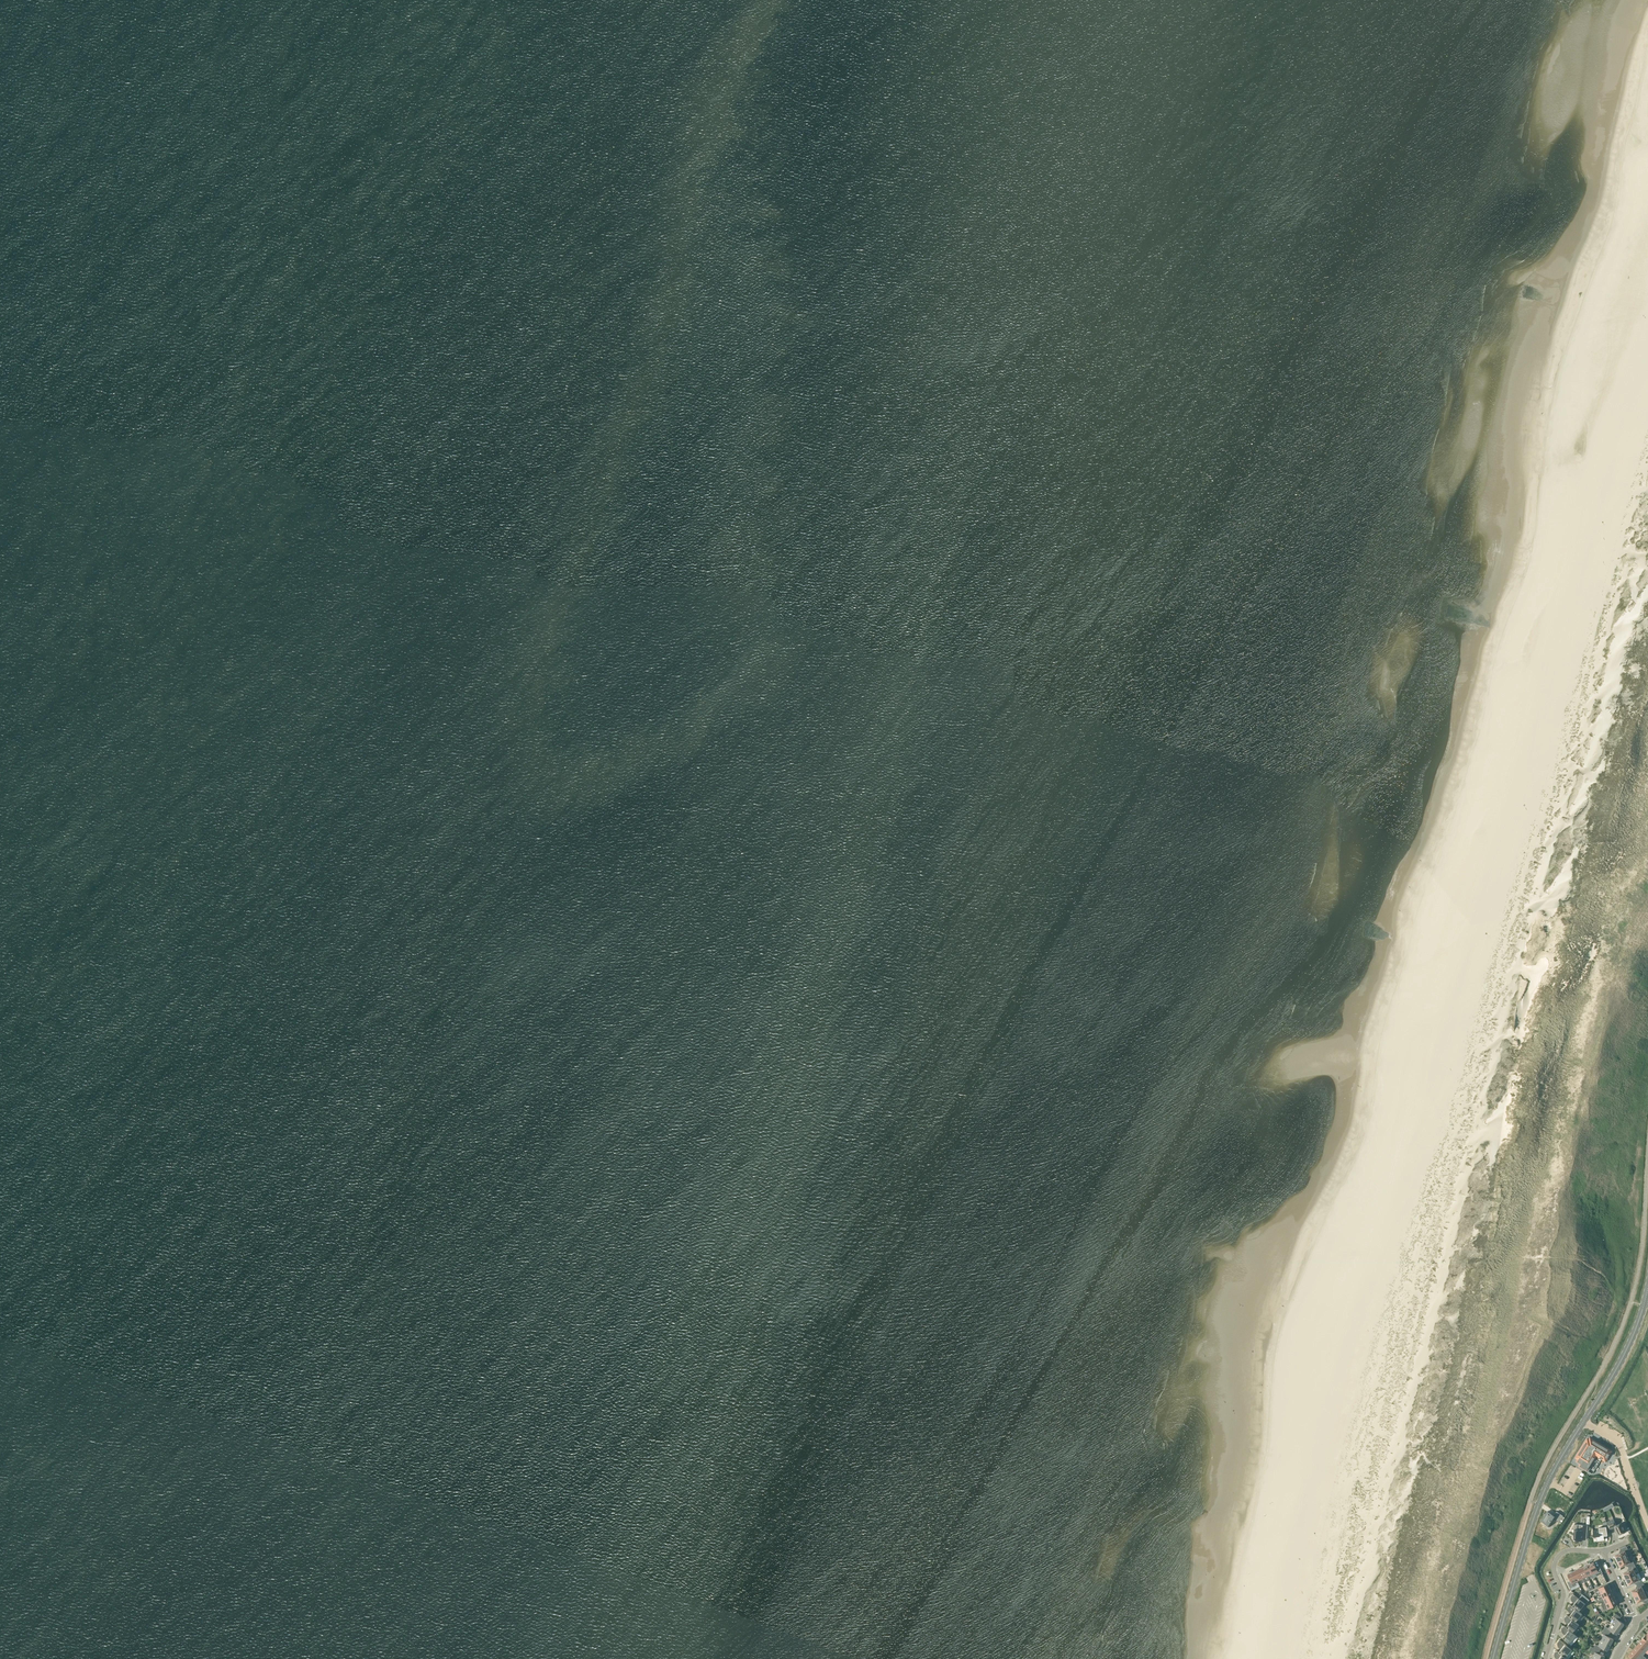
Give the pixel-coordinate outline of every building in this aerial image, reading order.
[(1587,1438),(1576,1457),(1578,1459),(1577,1461),(1581,1463),(1583,1465),(1583,1466),(1586,1468),(1587,1467),(1588,1468),(1596,1455),(1605,1461),(1612,1451),(1590,1438),(1589,1439),(1587,1438)] [(1565,1517),(1563,1516),(1556,1511),(1553,1516),(1547,1511),(1541,1520),(1550,1526),(1551,1525),(1550,1524),(1554,1519),(1559,1522),(1561,1523),(1565,1517)] [(1610,1529),(1614,1527),(1618,1535),(1626,1532),(1621,1523),(1616,1525),(1613,1519),(1607,1522),(1610,1529)] [(1580,1537),(1586,1538),(1587,1525),(1583,1524),(1574,1524),(1572,1528),(1574,1529),(1573,1538),(1573,1539),(1574,1539),(1574,1540),(1575,1540),(1580,1541),(1580,1537)] [(1604,1535),(1608,1535),(1606,1526),(1599,1527),(1599,1529),(1593,1530),(1593,1527),(1592,1527),(1594,1536),(1596,1536),(1596,1540),(1604,1539),(1604,1535)] [(1616,1557),(1616,1558),(1617,1561),(1628,1556),(1625,1551),(1628,1549),(1626,1546),(1620,1549),(1621,1552),(1615,1555),(1616,1557)] [(1629,1559),(1628,1556),(1617,1561),(1619,1565),(1619,1564),(1621,1567),(1627,1564),(1628,1567),(1635,1564),(1632,1558),(1629,1559)] [(1594,1562),(1588,1564),(1593,1573),(1594,1577),(1597,1576),(1596,1576),(1602,1573),(1599,1566),(1596,1568),(1594,1562)] [(1594,1577),(1593,1573),(1588,1564),(1586,1565),(1583,1566),(1588,1576),(1591,1574),(1592,1578),(1594,1577)] [(1630,1570),(1623,1573),(1624,1575),(1625,1579),(1636,1574),(1639,1573),(1635,1564),(1628,1567),(1630,1570)] [(1585,1577),(1588,1576),(1583,1566),(1580,1567),(1580,1568),(1578,1569),(1584,1582),(1586,1581),(1585,1577)] [(1576,1569),(1573,1571),(1577,1581),(1580,1579),(1582,1583),(1584,1582),(1578,1569),(1576,1570),(1576,1569)] [(1570,1580),(1567,1581),(1570,1588),(1574,1586),(1576,1585),(1575,1583),(1578,1582),(1577,1581),(1573,1571),(1569,1571),(1569,1573),(1567,1574),(1570,1580)] [(1635,1581),(1637,1584),(1643,1582),(1641,1578),(1638,1579),(1636,1574),(1625,1579),(1627,1582),(1628,1582),(1629,1584),(1635,1581)] [(1642,1586),(1644,1585),(1643,1582),(1637,1584),(1638,1587),(1632,1590),(1633,1593),(1632,1593),(1634,1597),(1644,1592),(1642,1586)] [(1596,1592),(1599,1590),(1601,1593),(1610,1588),(1609,1585),(1608,1586),(1607,1583),(1598,1588),(1595,1590),(1596,1592)] [(1598,1598),(1599,1600),(1612,1594),(1611,1592),(1612,1592),(1610,1588),(1601,1593),(1602,1596),(1598,1598)] [(1644,1592),(1634,1597),(1635,1600),(1636,1600),(1637,1602),(1643,1599),(1645,1603),(1647,1602),(1647,1593),(1647,1591),(1644,1592)] [(1573,1600),(1575,1602),(1572,1606),(1579,1611),(1585,1603),(1573,1593),(1572,1595),(1571,1595),(1571,1596),(1571,1597),(1571,1598),(1572,1599),(1573,1600)] [(1598,1603),(1601,1601),(1603,1604),(1615,1599),(1614,1595),(1613,1596),(1612,1594),(1599,1600),(1597,1601),(1598,1603)] [(1615,1599),(1603,1604),(1602,1605),(1604,1610),(1608,1608),(1617,1604),(1616,1602),(1617,1602),(1615,1599)] [(1575,1622),(1576,1621),(1582,1613),(1579,1611),(1572,1606),(1570,1604),(1569,1605),(1568,1606),(1568,1607),(1568,1608),(1568,1609),(1569,1610),(1572,1613),(1569,1616),(1575,1622)] [(1616,1618),(1612,1623),(1621,1629),(1623,1626),(1624,1624),(1619,1620),(1621,1617),(1615,1613),(1613,1616),(1616,1618)] [(1579,1624),(1576,1621),(1575,1622),(1569,1616),(1567,1614),(1566,1616),(1565,1616),(1565,1617),(1565,1618),(1565,1619),(1565,1620),(1566,1620),(1566,1621),(1569,1623),(1566,1627),(1572,1632),(1579,1624)] [(1619,1634),(1621,1629),(1612,1623),(1608,1628),(1606,1626),(1603,1629),(1609,1633),(1611,1630),(1616,1634),(1617,1633),(1619,1634)] [(1572,1632),(1566,1627),(1564,1625),(1562,1626),(1562,1627),(1562,1628),(1562,1629),(1562,1630),(1562,1631),(1563,1631),(1563,1632),(1566,1634),(1563,1638),(1572,1645),(1578,1637),(1576,1635),(1572,1632)] [(1607,1636),(1609,1633),(1603,1629),(1601,1633),(1604,1634),(1601,1640),(1611,1645),(1613,1641),(1612,1641),(1613,1639),(1607,1636)] [(1559,1652),(1565,1657),(1571,1649),(1559,1639),(1558,1641),(1558,1642),(1558,1643),(1558,1644),(1558,1645),(1559,1645),(1559,1646),(1562,1648),(1559,1652)] [(1610,1649),(1611,1645),(1601,1640),(1598,1645),(1595,1643),(1594,1647),(1600,1650),(1601,1647),(1607,1650),(1608,1649),(1610,1649)] [(1641,1640),(1637,1645),(1646,1652),(1647,1650),(1647,1646),(1641,1640)] [(1633,1650),(1643,1658),(1645,1658),(1647,1658),(1643,1655),(1646,1652),(1637,1645),(1633,1650)] [(1593,1658),(1596,1658),(1604,1658),(1605,1658),(1604,1658),(1605,1655),(1598,1653),(1600,1650),(1594,1647),(1591,1646),(1589,1650),(1592,1651),(1591,1653),(1594,1654),(1593,1658)] [(1558,1658),(1568,1658),(1565,1657),(1559,1652),(1556,1650),(1555,1651),(1555,1652),(1555,1653),(1554,1654),(1555,1654),(1555,1655),(1555,1656),(1556,1656),(1559,1658),(1558,1658)] [(1633,1650),(1628,1655),(1628,1654),(1628,1655),(1633,1658),(1643,1658),(1633,1650)]
